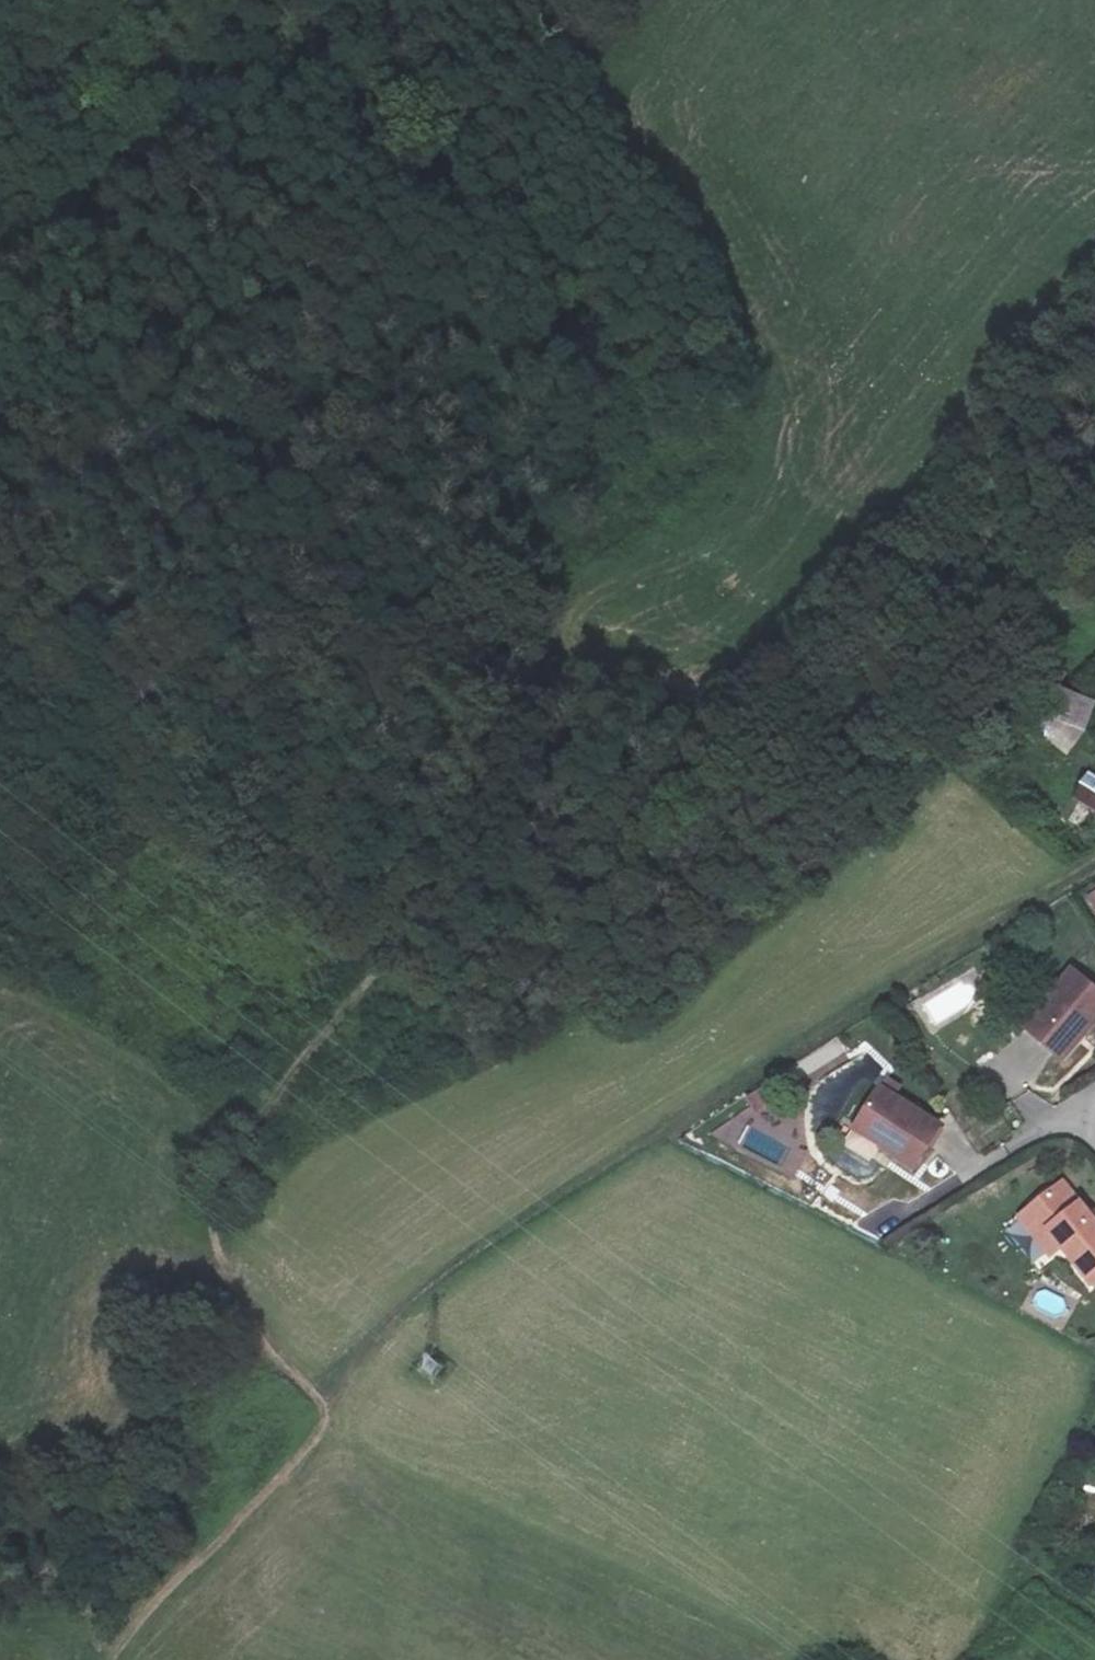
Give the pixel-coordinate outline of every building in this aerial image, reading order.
[(1062,693),(1054,723),(1086,731),(1093,701),(1062,693)] [(1077,786),(1094,797),(1094,776),(1086,771),(1077,786)] [(1079,798),(1065,821),(1094,840),(1094,808),(1079,798)] [(1094,916),(1094,891),(1086,895),(1094,916)] [(1068,977),(1020,1029),(1052,1059),(1072,1036),(1076,1040),(1094,1019),(1094,1000),(1068,977)] [(911,1168),(935,1124),(871,1092),(852,1130),(878,1144),(875,1150),(911,1168)] [(1094,1264),(1094,1224),(1067,1187),(1058,1195),(1052,1189),(1026,1209),(1044,1234),(1048,1230),(1082,1273),(1094,1264)]
